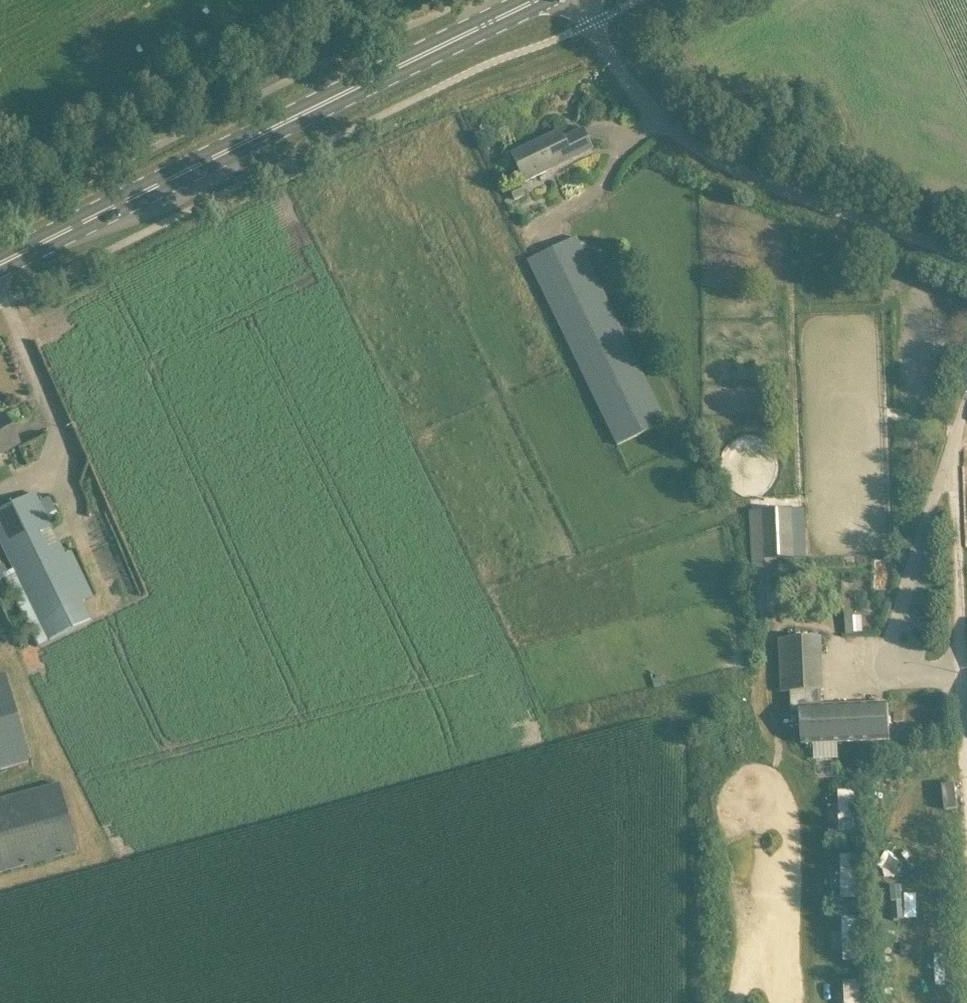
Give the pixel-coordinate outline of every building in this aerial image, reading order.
[(582,129),(563,138),(559,131),(511,154),(524,182),(572,159),(571,156),(580,152),(581,154),(592,149),(582,129)] [(616,447),(661,425),(664,424),(574,238),(526,261),(616,447)] [(18,445),(4,416),(0,418),(0,454),(18,445)] [(47,642),(48,644),(92,622),(82,603),(94,597),(74,557),(66,561),(34,495),(0,511),(0,545),(47,642)] [(804,510),(800,510),(751,512),(751,514),(753,561),(754,591),(755,615),(775,614),(774,590),(773,560),(805,559),(806,559),(804,510)] [(823,706),(822,692),(825,692),(822,637),(779,639),(782,694),(791,693),(793,719),(801,718),(802,745),(891,741),(891,740),(890,711),(889,703),(823,706)] [(29,762),(5,675),(0,676),(0,770),(29,762)] [(930,675),(885,679),(886,691),(888,691),(931,688),(930,675)] [(75,852),(57,786),(0,801),(0,872),(75,852)] [(838,789),(837,834),(853,835),(854,789),(838,789)] [(913,804),(910,814),(933,822),(937,812),(913,804)] [(906,827),(881,829),(885,871),(900,869),(898,843),(907,842),(906,827)] [(838,854),(839,898),(856,898),(855,853),(838,854)] [(855,917),(839,917),(841,961),(856,960),(855,917)] [(842,1002),(859,1002),(858,980),(841,981),(842,1002)]
